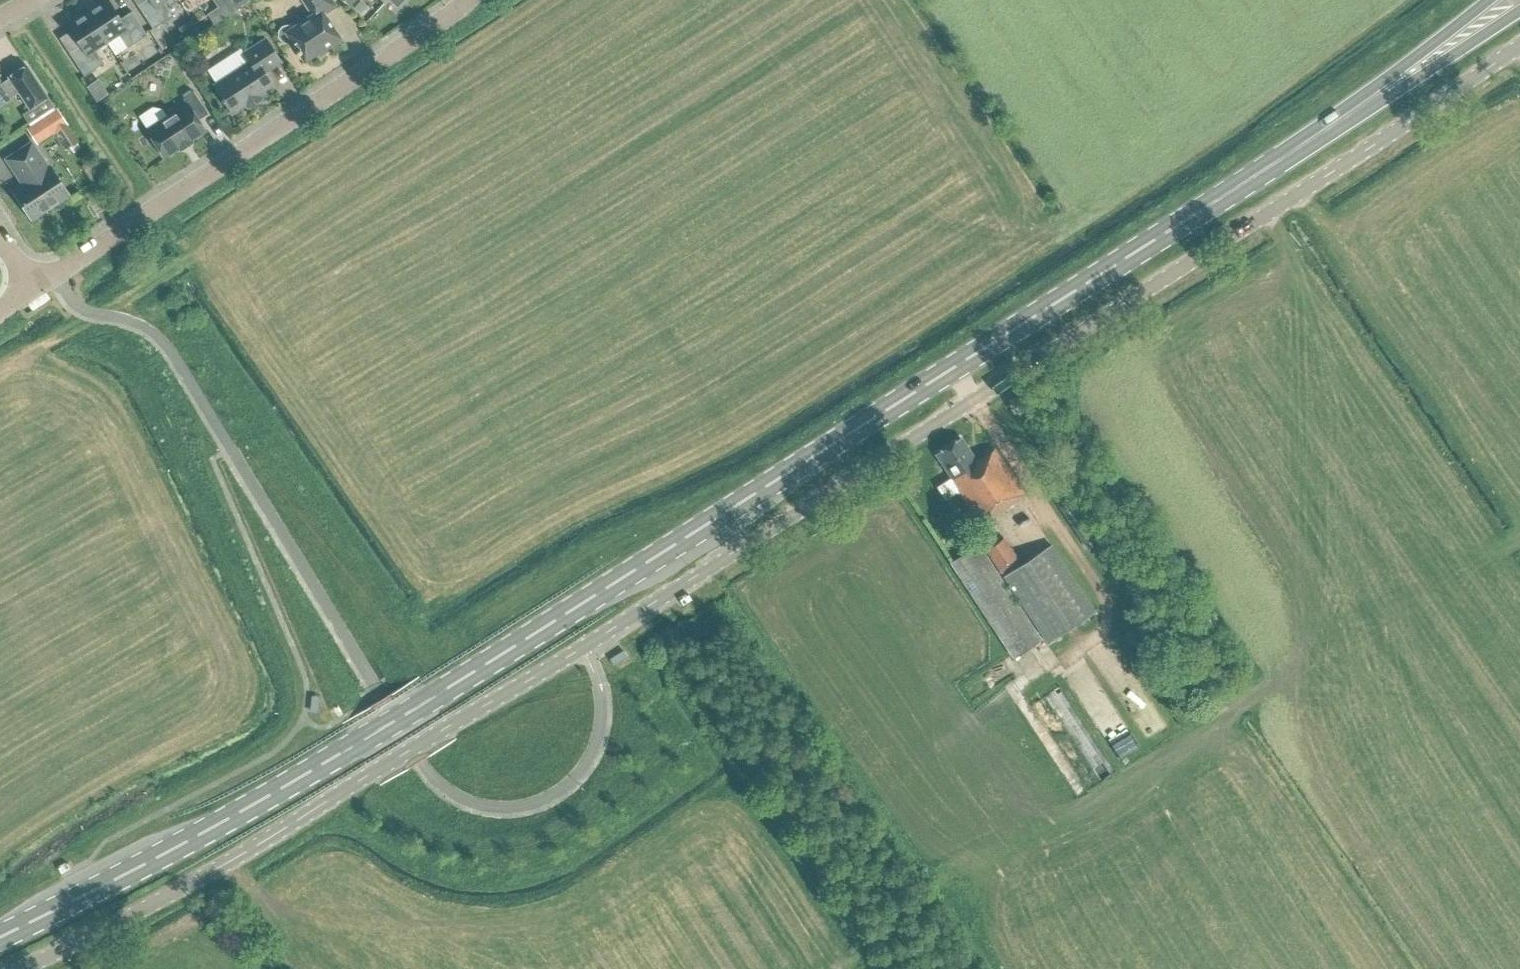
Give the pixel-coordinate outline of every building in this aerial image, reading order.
[(86,10),(107,41),(118,34),(127,47),(147,34),(131,11),(120,18),(108,0),(101,0),(86,10)] [(137,4),(152,28),(172,15),(163,2),(166,0),(144,0),(137,4)] [(292,27),(287,25),(282,27),(279,31),(279,35),(281,40),(286,41),(291,41),(304,61),(326,47),(328,50),(342,40),(324,13),(336,5),(332,0),(302,0),(311,14),(292,27)] [(86,10),(66,23),(80,44),(68,52),(84,75),(103,63),(95,49),(107,41),(86,10)] [(154,38),(166,56),(177,48),(166,30),(154,38)] [(281,61),(265,38),(243,52),(249,61),(213,85),(231,113),(273,86),(264,72),(281,61)] [(9,99),(9,98),(18,92),(30,108),(47,97),(25,65),(8,76),(9,77),(0,83),(0,105),(9,99)] [(208,113),(193,91),(183,98),(186,103),(147,129),(165,157),(204,131),(197,120),(208,113)] [(55,107),(25,127),(36,142),(58,127),(60,131),(59,132),(67,144),(75,139),(67,125),(65,127),(63,124),(65,123),(55,107)] [(31,216),(66,193),(49,168),(47,169),(30,144),(9,159),(22,179),(23,178),(26,183),(15,190),(31,216)] [(989,518),(1024,495),(994,449),(975,462),(959,438),(935,454),(951,477),(937,486),(945,498),(956,490),(979,525),(985,520),(988,524),(991,521),(989,518)] [(960,530),(955,534),(959,539),(964,535),(960,530)] [(1003,537),(986,548),(1049,641),(1094,612),(1050,544),(1020,564),(1003,537)] [(1012,657),(1040,639),(978,545),(950,564),(1012,657)] [(1129,733),(1135,749),(1151,742),(1145,727),(1129,733)]
